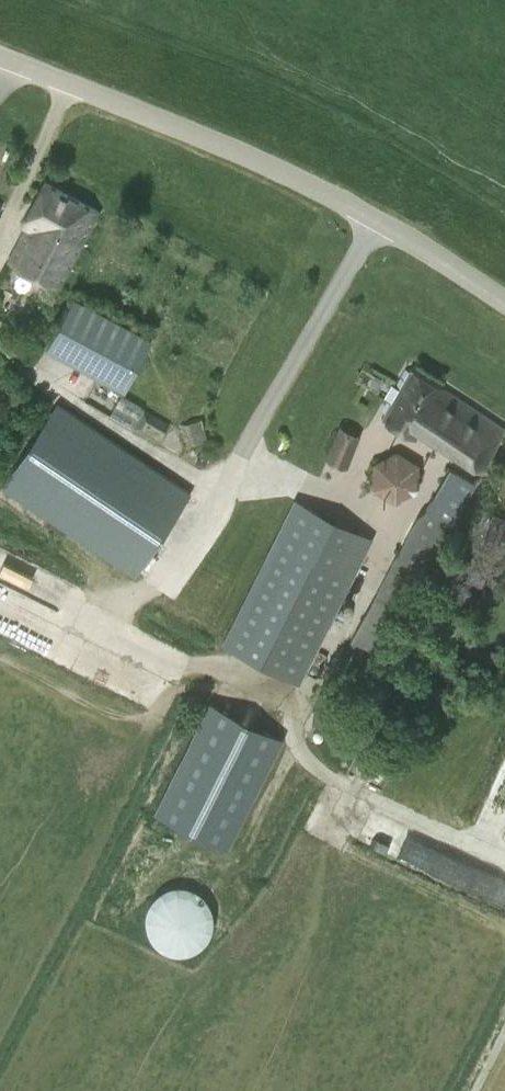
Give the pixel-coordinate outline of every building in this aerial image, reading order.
[(28,225),(10,259),(61,285),(98,212),(44,185),(24,223),(28,225)] [(74,295),(46,347),(125,389),(153,337),(74,295)] [(409,370),(382,417),(416,438),(423,428),(483,468),(490,458),(499,440),(504,428),(409,370)] [(58,403),(3,485),(135,575),(190,493),(58,403)] [(173,430),(148,414),(135,434),(160,450),(173,430)] [(193,446),(214,439),(205,415),(184,422),(193,446)] [(340,424),(326,457),(347,466),(361,433),(340,424)] [(424,459),(378,450),(370,489),(416,499),(424,459)] [(419,513),(352,637),(381,653),(476,484),(448,468),(424,509),(419,513)] [(295,500),(224,643),(300,682),(372,539),(295,500)] [(483,534),(500,541),(504,529),(504,517),(493,512),(483,534)] [(58,603),(65,586),(52,580),(57,569),(0,543),(0,577),(58,603)] [(213,704),(158,811),(228,847),(283,738),(213,704)] [(150,888),(151,948),(210,947),(210,887),(150,888)]
